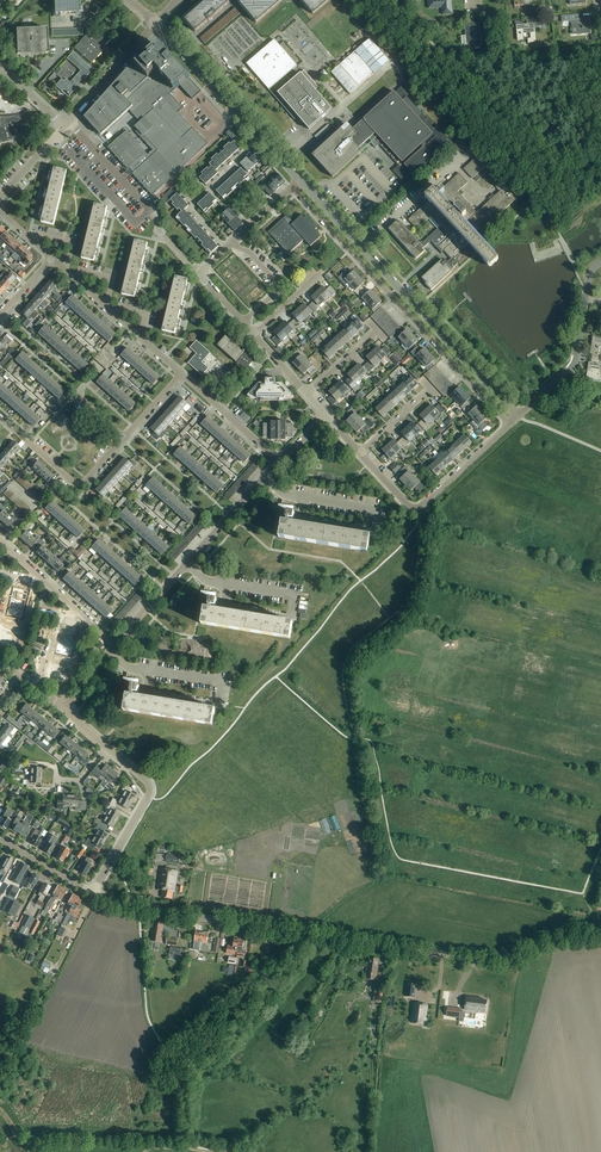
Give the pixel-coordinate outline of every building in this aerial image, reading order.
[(55,14),(80,13),(79,0),(54,0),(55,14)] [(195,32),(208,21),(209,22),(217,14),(230,3),(227,0),(208,0),(185,20),(195,32)] [(256,23),(282,1),(280,0),(241,0),(238,2),(256,23)] [(313,15),(330,0),(300,0),(313,15)] [(432,7),(442,6),(443,15),(446,14),(446,15),(447,15),(447,14),(452,14),(451,0),(445,1),(445,0),(428,0),(429,8),(432,7)] [(582,21),(580,21),(579,15),(561,16),(562,22),(572,21),(573,35),(590,33),(589,19),(582,19),(582,21)] [(531,39),(528,39),(528,43),(536,43),(535,24),(537,24),(537,19),(527,20),(527,24),(516,25),(517,41),(523,40),(523,34),(530,33),(531,39)] [(110,37),(116,31),(106,22),(97,31),(92,27),(74,48),(91,64),(103,50),(103,51),(107,46),(105,44),(111,38),(110,37)] [(465,26),(466,45),(471,44),(473,44),(475,44),(475,48),(482,47),(479,23),(474,23),(474,25),(465,26)] [(20,30),(16,30),(17,55),(20,55),(34,54),(48,54),(48,43),(48,40),(47,29),(21,30),(20,30)] [(331,72),(350,95),(389,61),(370,39),(331,72)] [(332,110),(315,90),(318,87),(304,71),(291,82),(286,76),(297,66),(274,40),(246,64),(269,90),(272,87),(278,94),(274,96),(292,116),(295,114),(309,130),(332,110)] [(159,46),(149,56),(148,55),(142,60),(139,57),(84,118),(101,136),(132,107),(144,120),(141,123),(136,127),(138,130),(144,136),(134,145),(124,134),(122,135),(111,146),(110,146),(108,148),(128,169),(132,174),(152,196),(159,190),(201,151),(207,145),(208,145),(179,113),(183,109),(173,98),(170,95),(180,86),(193,100),(202,92),(165,52),(159,46)] [(67,93),(67,94),(68,93),(70,95),(74,90),(73,89),(83,77),(85,79),(93,70),(73,52),(67,58),(59,67),(48,79),(62,91),(63,89),(67,92),(67,93)] [(347,123),(312,156),(333,178),(362,151),(359,148),(369,139),(372,142),(369,144),(371,143),(375,148),(379,145),(398,166),(393,171),(402,180),(407,175),(409,177),(412,174),(414,176),(445,148),(447,150),(454,144),(423,111),(421,113),(407,97),(408,95),(401,87),(353,129),(347,123)] [(0,144),(9,142),(11,141),(17,138),(18,137),(20,136),(25,132),(27,131),(28,130),(31,127),(32,128),(31,127),(39,118),(28,109),(23,115),(0,116),(0,144)] [(213,122),(211,120),(203,128),(205,130),(213,122)] [(233,140),(227,145),(236,156),(237,155),(235,153),(241,148),(238,144),(241,141),(230,130),(227,133),(233,140)] [(227,145),(221,151),(228,159),(234,154),(236,156),(227,145)] [(256,150),(252,153),(260,162),(263,158),(256,150)] [(221,151),(214,157),(224,167),(225,166),(223,164),(228,159),(221,151)] [(252,153),(248,157),(256,165),(260,162),(252,153)] [(463,169),(472,179),(486,166),(477,156),(463,169)] [(214,157),(208,162),(218,173),(219,173),(216,170),(221,165),(223,168),(224,167),(214,157)] [(248,157),(244,160),(252,169),(256,165),(248,157)] [(252,169),(244,160),(240,164),(248,172),(252,169)] [(211,165),(205,171),(214,181),(215,180),(213,178),(218,173),(208,162),(211,165)] [(199,176),(190,167),(186,170),(197,182),(200,179),(206,185),(212,179),(214,182),(214,181),(205,171),(199,176)] [(51,176),(49,182),(51,182),(51,183),(50,187),(63,190),(67,171),(54,168),(54,170),(53,176),(51,176)] [(234,171),(233,172),(243,182),(249,177),(241,168),(236,173),(234,171)] [(474,179),(477,181),(486,173),(483,170),(474,179)] [(235,174),(229,180),(237,188),(243,182),(233,172),(235,174)] [(397,221),(388,229),(416,259),(424,251),(422,249),(431,242),(437,249),(440,247),(451,259),(445,264),(442,260),(421,278),(426,283),(425,284),(431,291),(452,271),(451,270),(458,263),(455,259),(456,258),(454,256),(468,244),(490,268),(498,260),(476,236),(516,199),(505,186),(500,181),(495,186),(500,191),(476,213),(468,204),(458,192),(468,183),(459,173),(437,193),(433,189),(431,192),(425,197),(429,201),(408,220),(417,229),(431,217),(440,227),(421,244),(400,222),(399,223),(397,221)] [(278,174),(274,178),(282,186),(286,183),(278,174)] [(274,178),(271,181),(278,190),(282,186),(274,178)] [(222,182),(221,183),(231,193),(237,188),(229,180),(224,184),(222,182)] [(271,181),(267,185),(274,193),(278,190),(271,181)] [(231,193),(221,183),(221,184),(222,185),(216,191),(224,199),(231,193)] [(274,193),(267,185),(263,188),(270,197),(274,193)] [(47,194),(45,200),(47,200),(46,201),(46,204),(58,207),(63,190),(50,187),(48,194),(47,193),(47,194)] [(169,201),(180,213),(181,213),(185,210),(189,206),(184,200),(186,199),(185,197),(183,199),(177,193),(176,194),(172,189),(163,198),(167,203),(169,201)] [(203,196),(202,196),(211,207),(217,201),(210,193),(205,198),(203,196)] [(211,207),(202,196),(202,197),(203,199),(197,205),(205,213),(211,207)] [(42,211),(41,217),(42,218),(42,219),(41,223),(54,226),(58,207),(46,204),(44,212),(42,211)] [(94,204),(90,222),(103,226),(107,207),(94,204)] [(221,216),(225,220),(233,212),(230,208),(226,211),(221,216)] [(176,217),(187,230),(196,222),(191,217),(193,215),(191,213),(189,215),(185,210),(181,213),(180,213),(176,217)] [(225,220),(228,224),(236,216),(233,212),(225,220)] [(268,232),(289,254),(304,240),(311,247),(322,236),(315,230),(317,228),(307,217),(305,218),(302,215),(291,225),(289,223),(292,221),(287,215),(283,219),(282,218),(278,221),(279,222),(268,232)] [(228,224),(231,228),(240,220),(236,216),(228,224)] [(240,220),(231,228),(235,232),(244,224),(240,220)] [(90,222),(86,240),(99,244),(103,226),(90,222)] [(187,230),(199,242),(207,234),(202,229),(204,227),(203,226),(201,227),(196,222),(187,230)] [(4,243),(10,236),(5,231),(0,237),(0,241),(1,241),(4,243)] [(207,234),(199,242),(210,255),(218,247),(216,245),(213,241),(215,239),(214,238),(212,240),(207,234)] [(5,248),(8,250),(15,241),(10,236),(4,243),(7,246),(5,248)] [(98,255),(99,248),(98,248),(99,244),(86,240),(82,259),(94,262),(96,254),(98,255)] [(13,249),(15,251),(21,246),(15,241),(8,250),(10,252),(13,249)] [(147,255),(148,249),(146,248),(148,244),(135,241),(131,259),(143,262),(145,255),(147,255)] [(14,253),(19,258),(26,250),(21,246),(15,251),(14,253)] [(19,258),(18,260),(20,262),(21,261),(26,266),(28,264),(30,265),(33,261),(32,260),(32,259),(30,257),(32,255),(26,250),(19,258)] [(142,273),(144,267),(142,266),(143,262),(131,259),(126,277),(139,280),(141,272),(142,273)] [(338,278),(347,288),(351,285),(359,278),(354,272),(350,275),(346,270),(338,278)] [(3,273),(1,275),(11,284),(15,278),(9,273),(7,276),(3,273)] [(0,284),(6,289),(11,284),(1,275),(0,276),(0,278),(3,281),(0,284)] [(138,291),(139,285),(138,284),(139,280),(126,277),(122,295),(134,298),(136,290),(138,291)] [(187,291),(188,285),(187,285),(188,280),(175,277),(171,295),(183,298),(185,291),(187,291)] [(359,278),(351,285),(356,291),(355,292),(356,294),(363,288),(361,286),(364,283),(359,278)] [(52,292),(59,299),(62,301),(67,296),(64,293),(61,296),(54,289),(56,287),(50,281),(46,287),(52,292)] [(323,287),(317,292),(325,301),(331,296),(332,297),(336,292),(330,286),(326,290),(323,287)] [(46,287),(41,292),(47,297),(52,292),(46,287)] [(363,298),(368,304),(376,296),(371,291),(368,293),(364,289),(357,295),(361,299),(363,298)] [(41,292),(36,297),(47,307),(49,304),(44,300),(47,297),(41,292)] [(325,301),(317,292),(311,298),(314,301),(310,305),(316,311),(320,307),(319,306),(325,301)] [(183,309),(184,303),(182,302),(183,298),(171,295),(167,313),(179,316),(181,309),(183,309)] [(66,303),(71,308),(78,300),(75,297),(73,296),(66,303)] [(376,296),(368,304),(373,309),(372,310),(374,313),(380,307),(378,305),(382,302),(376,296)] [(36,297),(31,303),(37,308),(40,305),(44,309),(47,307),(36,297)] [(71,308),(77,313),(84,305),(80,302),(79,301),(78,300),(71,308)] [(31,303),(27,308),(37,317),(39,315),(35,311),(37,308),(31,303)] [(304,304),(298,309),(308,320),(311,318),(309,316),(312,313),(316,317),(318,315),(316,312),(316,313),(309,306),(307,308),(304,304)] [(77,313),(82,318),(89,310),(86,307),(84,305),(77,313)] [(65,314),(60,310),(62,308),(59,306),(54,312),(56,314),(61,318),(65,314)] [(37,317),(27,308),(22,313),(25,316),(20,322),(27,328),(32,322),(30,320),(33,317),(35,319),(37,317)] [(308,320),(298,309),(293,315),(296,318),(291,322),(297,328),(301,324),(300,323),(303,321),(306,324),(309,321),(308,320)] [(82,318),(87,323),(94,315),(91,312),(89,310),(82,318)] [(178,327),(180,321),(178,320),(179,316),(167,313),(162,331),(175,334),(177,326),(178,327)] [(87,323),(93,327),(100,320),(96,317),(95,315),(94,315),(87,323)] [(352,320),(350,322),(359,332),(365,327),(357,319),(354,322),(352,320)] [(93,327),(98,332),(105,324),(102,321),(100,320),(93,327)] [(285,322),(280,327),(287,335),(293,330),(294,331),(296,329),(290,323),(288,325),(285,322)] [(349,326),(346,329),(353,337),(359,332),(350,322),(348,325),(349,326)] [(98,332),(104,337),(110,329),(107,326),(105,325),(105,324),(98,332)] [(44,338),(44,339),(51,331),(46,326),(40,332),(39,334),(42,337),(44,338)] [(287,335),(280,327),(274,332),(277,335),(272,339),(278,346),(283,341),(282,340),(287,335)] [(110,329),(104,337),(109,342),(115,335),(116,334),(112,331),(110,330),(111,329),(110,329)] [(341,331),(338,333),(347,343),(353,337),(346,329),(342,333),(341,331)] [(399,338),(404,343),(413,336),(408,330),(404,333),(403,331),(396,337),(398,339),(399,338)] [(49,343),(56,336),(51,331),(44,339),(47,342),(48,342),(49,343)] [(255,360),(245,351),(247,349),(230,333),(227,337),(226,336),(217,345),(236,362),(245,370),(247,368),(254,360),(255,360)] [(337,337),(334,340),(341,348),(347,343),(338,333),(336,335),(337,337)] [(320,337),(318,334),(311,341),(314,343),(320,337)] [(0,338),(0,346),(5,351),(7,348),(4,345),(7,342),(9,344),(11,342),(5,336),(3,339),(1,337),(0,338)] [(54,348),(55,348),(62,340),(56,336),(49,343),(53,346),(55,348),(54,348)] [(413,336),(404,343),(410,349),(408,350),(410,352),(417,346),(415,344),(418,342),(413,336)] [(592,359),(600,360),(600,338),(593,337),(590,354),(593,354),(592,359)] [(60,353),(67,345),(62,340),(55,348),(58,351),(60,353)] [(329,342),(327,344),(336,353),(341,348),(334,340),(331,343),(329,342)] [(188,363),(202,376),(209,369),(202,363),(210,353),(196,341),(190,348),(196,354),(188,363)] [(336,353),(327,344),(324,346),(326,348),(322,351),(330,359),(336,353)] [(65,358),(72,350),(67,345),(60,353),(63,356),(64,356),(65,357),(65,358)] [(378,347),(372,352),(379,359),(384,354),(387,357),(391,352),(386,346),(381,350),(378,347)] [(417,357),(422,362),(430,355),(425,349),(422,352),(418,347),(411,353),(415,358),(417,357)] [(121,356),(126,361),(133,353),(130,350),(128,348),(121,356)] [(293,363),(298,369),(307,361),(302,355),(303,354),(299,349),(292,355),(296,360),(293,363)] [(71,362),(71,363),(78,355),(72,350),(65,358),(69,361),(71,362)] [(403,357),(396,351),(393,354),(399,361),(403,357)] [(15,360),(21,365),(28,357),(24,354),(22,352),(15,360)] [(379,359),(372,352),(366,358),(369,361),(365,365),(371,371),(375,367),(373,365),(379,359)] [(406,352),(401,355),(404,359),(401,360),(404,364),(410,359),(406,352)] [(126,361),(132,366),(139,358),(135,355),(134,353),(133,353),(126,361)] [(400,362),(393,354),(389,358),(397,366),(400,362)] [(76,367),(83,360),(78,355),(71,363),(74,366),(74,365),(76,367)] [(430,355),(422,362),(427,368),(426,369),(428,371),(434,365),(432,363),(435,360),(430,355)] [(21,365),(26,370),(33,362),(30,359),(28,357),(21,365)] [(132,366),(137,370),(144,363),(141,360),(139,358),(132,366)] [(307,361),(298,369),(304,374),(307,371),(311,376),(318,370),(313,365),(312,366),(310,364),(311,362),(309,359),(307,361)] [(592,359),(591,363),(589,362),(586,379),(600,381),(600,372),(600,364),(599,364),(600,360),(592,359)] [(83,360),(76,367),(79,370),(80,370),(82,372),(89,365),(83,360)] [(26,370),(31,375),(38,367),(35,364),(33,362),(26,370)] [(137,370),(142,375),(149,367),(146,364),(144,363),(137,370)] [(359,364),(354,369),(361,378),(367,373),(368,374),(370,372),(364,366),(362,368),(359,364)] [(31,375),(37,380),(44,372),(40,369),(39,367),(38,367),(31,375)] [(142,375),(148,380),(155,372),(151,369),(150,368),(149,367),(142,375)] [(361,378),(354,369),(348,375),(350,377),(346,381),(352,388),(355,391),(359,387),(356,383),(361,378)] [(37,380),(42,384),(49,376),(46,373),(44,372),(37,380)] [(155,372),(148,380),(153,385),(159,378),(160,377),(157,374),(155,372)] [(102,388),(109,380),(104,375),(98,382),(98,381),(97,383),(100,386),(102,387),(102,388)] [(42,384),(47,389),(54,381),(51,378),(49,377),(49,376),(42,384)] [(406,379),(403,381),(412,391),(418,385),(411,377),(407,380),(406,379)] [(261,401),(280,401),(280,399),(290,399),(293,396),(282,383),(275,383),(275,378),(265,378),(265,383),(258,383),(247,396),(251,399),(261,399),(261,401)] [(107,392),(108,393),(115,385),(109,380),(102,388),(106,391),(107,392)] [(47,389),(53,394),(60,386),(56,383),(55,381),(54,381),(47,389)] [(340,381),(335,387),(343,395),(348,390),(349,391),(351,389),(345,383),(343,385),(340,381)] [(402,385),(399,388),(407,396),(412,391),(403,381),(401,383),(402,385)] [(1,398),(8,390),(3,385),(0,388),(0,397),(1,398)] [(113,397),(120,389),(115,385),(108,393),(111,396),(111,395),(113,397)] [(60,386),(53,394),(58,399),(64,392),(65,391),(62,388),(60,386)] [(343,395),(335,387),(329,392),(332,395),(327,399),(333,406),(338,402),(337,401),(340,398),(341,399),(343,396),(342,395),(343,395)] [(451,395),(457,401),(465,393),(460,387),(457,390),(455,388),(448,394),(450,396),(451,395)] [(394,389),(392,391),(401,401),(407,396),(399,388),(396,391),(394,389)] [(118,402),(126,394),(120,389),(113,397),(116,400),(118,402)] [(6,402),(6,403),(14,395),(8,390),(1,398),(4,401),(5,401),(6,402)] [(357,395),(361,399),(366,395),(362,391),(357,395)] [(391,395),(387,398),(395,407),(401,401),(392,391),(389,394),(391,395)] [(465,393),(457,401),(462,406),(461,407),(463,409),(469,404),(467,402),(470,399),(465,393)] [(123,407),(124,407),(131,399),(126,394),(118,402),(122,405),(124,407),(123,407)] [(12,407),(19,399),(14,395),(6,403),(10,406),(12,407)] [(175,402),(183,409),(188,404),(181,398),(180,397),(177,400),(175,402)] [(383,400),(380,402),(389,412),(395,407),(387,398),(384,401),(383,400)] [(17,412),(24,404),(19,399),(12,407),(15,411),(15,410),(17,412)] [(131,399),(124,407),(127,410),(129,412),(136,404),(131,399)] [(170,407),(170,408),(178,415),(183,409),(175,402),(172,406),(170,407)] [(389,412),(380,402),(378,404),(379,406),(376,409),(383,417),(389,412)] [(22,417),(29,409),(24,404),(17,412),(20,415),(21,415),(22,417)] [(204,409),(199,404),(196,408),(201,413),(204,409)] [(431,405),(426,411),(433,419),(439,414),(440,415),(445,411),(439,404),(434,409),(431,405)] [(469,414),(474,420),(483,412),(477,406),(474,409),(470,405),(464,410),(468,415),(469,414)] [(165,413),(173,420),(178,415),(170,408),(167,411),(166,413),(165,413)] [(347,421),(352,427),(360,419),(355,414),(356,413),(352,408),(346,414),(350,418),(347,421)] [(27,422),(28,422),(35,414),(29,409),(22,417),(26,420),(28,422),(27,422)] [(433,419),(426,411),(420,416),(423,419),(419,423),(424,430),(429,425),(428,424),(433,419)] [(483,412),(474,420),(479,425),(474,430),(479,436),(484,432),(483,431),(489,425),(485,421),(488,418),(483,412)] [(161,418),(160,418),(168,425),(173,420),(165,413),(162,416),(161,418)] [(35,414),(28,422),(31,425),(33,427),(40,419),(35,414)] [(201,425),(207,430),(214,422),(210,419),(208,417),(201,425)] [(156,423),(156,424),(164,431),(168,425),(160,418),(157,422),(158,422),(156,424),(156,423)] [(360,419),(352,427),(357,433),(360,430),(365,434),(375,425),(370,420),(367,422),(366,420),(363,422),(360,419)] [(207,430),(212,434),(219,427),(216,423),(216,424),(214,422),(207,430)] [(271,440),(276,440),(277,442),(280,442),(281,440),(286,440),(286,438),(293,438),(293,424),(291,424),(291,422),(266,422),(266,424),(263,424),(264,438),(271,438),(271,440)] [(413,423),(407,428),(415,436),(420,431),(421,432),(423,430),(418,424),(416,426),(413,423)] [(164,431),(156,424),(153,427),(151,429),(154,432),(159,436),(164,431)] [(212,434),(217,439),(224,431),(221,428),(219,427),(212,434)] [(415,436),(407,428),(401,433),(404,436),(400,440),(406,447),(410,443),(409,442),(415,436)] [(189,433),(192,435),(196,439),(199,437),(194,433),(195,431),(192,429),(189,433)] [(217,439),(223,444),(230,436),(226,433),(225,432),(225,431),(224,431),(217,439)] [(223,444),(228,449),(235,441),(232,438),(230,436),(223,444)] [(459,438),(456,440),(465,450),(471,444),(464,436),(460,439),(459,438)] [(394,440),(388,445),(396,454),(402,448),(405,453),(408,450),(406,448),(406,449),(399,441),(397,443),(394,440)] [(422,444),(425,448),(430,444),(426,440),(422,444)] [(455,444),(452,447),(459,455),(465,450),(456,440),(454,442),(455,444)] [(13,441),(8,446),(14,452),(17,450),(19,452),(21,449),(13,441)] [(228,449),(233,453),(240,446),(237,443),(235,441),(228,449)] [(393,462),(399,457),(396,454),(388,445),(382,450),(385,454),(381,458),(387,464),(391,460),(393,462)] [(8,446),(3,452),(10,458),(14,452),(8,446)] [(233,453),(239,458),(246,450),(242,447),(241,446),(240,446),(233,453)] [(179,460),(186,452),(181,447),(175,454),(174,455),(177,458),(179,460)] [(447,448),(445,450),(454,460),(459,455),(452,447),(448,450),(447,448)] [(246,450),(239,458),(244,463),(250,457),(251,455),(248,452),(246,451),(246,450)] [(444,454),(440,457),(448,466),(454,460),(445,450),(442,453),(444,454)] [(0,455),(0,459),(5,463),(10,458),(3,452),(0,455)] [(184,465),(185,465),(192,457),(186,452),(179,460),(183,463),(185,465),(184,465)] [(31,455),(25,462),(28,464),(34,458),(31,455)] [(190,469),(190,470),(197,462),(192,457),(185,465),(188,468),(190,469)] [(435,459),(433,461),(442,471),(448,466),(440,457),(437,461),(435,459)] [(120,463),(120,464),(128,471),(133,465),(134,467),(137,464),(132,459),(129,462),(126,459),(125,458),(122,462),(120,463)] [(32,468),(37,473),(43,466),(37,461),(35,459),(26,468),(29,471),(32,468)] [(442,471),(433,461),(431,463),(432,465),(429,468),(436,476),(442,471)] [(195,474),(202,467),(197,462),(190,470),(193,473),(195,474)] [(395,473),(401,468),(397,464),(396,463),(393,467),(391,468),(395,473)] [(115,469),(123,476),(128,471),(120,464),(117,467),(116,469),(115,469)] [(37,473),(42,477),(48,471),(43,466),(37,473)] [(400,480),(405,485),(414,478),(409,472),(410,471),(406,466),(399,472),(403,477),(400,480)] [(200,479),(201,479),(208,471),(202,467),(195,474),(199,477),(201,479),(200,479)] [(111,474),(110,474),(118,481),(123,476),(115,469),(112,472),(111,474)] [(48,471),(42,477),(47,482),(45,485),(48,487),(53,482),(50,480),(54,476),(48,471)] [(206,484),(213,476),(208,471),(201,479),(204,482),(206,484)] [(106,479),(106,480),(114,487),(118,481),(110,474),(107,478),(106,479)] [(146,478),(143,476),(140,474),(137,478),(139,480),(142,483),(146,478)] [(211,489),(218,481),(213,476),(206,484),(209,487),(210,487),(211,489)] [(146,486),(152,491),(159,483),(155,480),(153,478),(146,486)] [(414,478),(405,485),(411,491),(414,488),(418,493),(424,487),(420,482),(419,483),(414,478)] [(101,485),(109,492),(114,487),(106,480),(103,483),(101,485)] [(218,481),(211,489),(215,492),(217,494),(224,486),(218,481)] [(152,491),(157,496),(164,488),(161,485),(159,483),(152,491)] [(7,484),(4,487),(3,487),(0,490),(0,491),(2,493),(9,486),(7,484)] [(109,492),(101,485),(98,488),(96,490),(104,497),(109,492)] [(157,496),(162,500),(170,493),(166,490),(164,488),(157,496)] [(162,500),(168,505),(175,497),(171,494),(170,493),(162,500)] [(168,505),(173,510),(180,502),(177,499),(175,498),(175,497),(168,505)] [(48,506),(51,502),(49,500),(45,504),(40,510),(43,512),(45,509),(48,506)] [(50,514),(57,506),(54,503),(52,501),(51,502),(48,506),(45,509),(50,514)] [(173,510),(178,515),(186,507),(182,504),(180,502),(173,510)] [(2,522),(8,515),(3,511),(5,508),(2,505),(0,508),(0,513),(1,513),(0,514),(0,520),(2,522)] [(50,514),(56,519),(63,511),(59,508),(57,506),(58,506),(57,506),(50,514)] [(178,515),(184,519),(191,512),(187,509),(186,507),(178,515)] [(124,521),(125,521),(132,514),(126,509),(120,515),(119,516),(123,520),(124,521)] [(56,519),(61,523),(68,515),(65,512),(63,511),(56,519)] [(191,512),(184,519),(189,524),(195,518),(196,517),(193,513),(193,514),(191,512)] [(369,544),(370,537),(370,536),(293,523),(295,513),(290,513),(288,512),(287,514),(281,513),(279,520),(282,521),(280,532),(279,538),(287,539),(368,553),(369,544)] [(130,526),(137,518),(132,514),(125,521),(128,524),(130,526)] [(8,515),(2,522),(8,527),(10,525),(12,527),(19,520),(16,517),(15,518),(14,516),(12,518),(8,515)] [(61,523),(66,528),(73,520),(70,517),(68,516),(68,515),(61,523)] [(135,531),(142,523),(137,518),(130,526),(133,529),(135,531)] [(66,528),(72,533),(79,525),(75,522),(73,521),(74,520),(73,520),(66,528)] [(140,536),(148,528),(142,523),(135,531),(139,534),(140,535),(140,536)] [(79,525),(72,533),(77,538),(83,531),(84,530),(81,527),(80,527),(79,525)] [(20,538),(25,543),(31,536),(26,532),(28,529),(26,526),(21,532),(23,534),(20,538)] [(146,540),(146,541),(153,533),(148,528),(140,536),(144,539),(146,540)] [(151,545),(158,537),(153,533),(146,541),(149,544),(149,543),(151,545)] [(35,544),(37,546),(42,541),(39,539),(39,538),(37,536),(34,539),(31,536),(25,543),(31,548),(35,544)] [(156,550),(163,542),(158,537),(151,545),(155,548),(156,550)] [(91,547),(97,552),(104,544),(100,541),(98,540),(91,547)] [(36,552),(42,557),(47,551),(42,546),(45,543),(42,541),(37,546),(39,548),(36,552)] [(163,542),(156,550),(160,553),(162,555),(169,547),(163,542)] [(97,552),(102,557),(109,549),(106,546),(104,545),(104,544),(97,552)] [(78,558),(85,551),(81,548),(75,554),(78,558)] [(102,557),(107,562),(114,554),(111,551),(109,550),(109,549),(102,557)] [(42,557),(47,562),(53,555),(47,551),(42,557)] [(107,562),(113,567),(120,559),(116,556),(115,554),(114,554),(107,562)] [(47,562),(52,567),(58,560),(53,555),(47,562)] [(58,560),(52,567),(57,572),(61,568),(65,571),(69,567),(65,564),(67,561),(62,557),(58,560)] [(113,567),(118,571),(125,564),(122,561),(120,559),(113,567)] [(118,571),(123,576),(130,568),(127,565),(125,564),(118,571)] [(68,584),(75,577),(69,572),(71,570),(69,568),(63,575),(65,577),(64,578),(62,579),(66,583),(66,582),(68,584)] [(123,576),(129,581),(136,573),(132,570),(131,569),(130,568),(123,576)] [(136,573),(129,581),(134,586),(140,579),(141,578),(138,575),(136,573)] [(73,589),(80,581),(75,577),(68,584),(71,587),(73,589)] [(78,594),(79,594),(85,586),(80,581),(73,589),(77,592),(78,594)] [(84,598),(84,599),(91,591),(85,586),(79,594),(82,597),(84,598)] [(13,587),(7,614),(20,617),(24,601),(25,602),(24,605),(25,605),(28,591),(13,587)] [(89,603),(89,604),(96,596),(91,591),(84,599),(87,602),(89,603)] [(94,608),(95,608),(102,601),(96,596),(89,604),(93,606),(95,608),(94,608)] [(290,639),(293,625),(293,623),(293,622),(216,610),(218,600),(212,599),(210,599),(210,600),(203,599),(202,606),(205,608),(203,619),(202,624),(208,625),(290,639)] [(100,613),(107,606),(102,601),(95,608),(98,611),(100,613)] [(107,606),(100,613),(103,616),(104,616),(106,618),(112,610),(107,606)] [(7,614),(0,641),(15,644),(18,634),(17,635),(16,634),(20,617),(7,614)] [(62,637),(58,653),(71,656),(77,629),(63,626),(59,640),(60,640),(60,636),(62,637)] [(52,669),(50,679),(65,683),(71,656),(58,653),(54,670),(52,669),(53,669),(52,669)] [(213,726),(215,710),(215,709),(138,696),(140,687),(135,686),(133,685),(132,687),(126,686),(124,693),(127,694),(125,705),(124,711),(136,713),(213,726)] [(26,717),(31,709),(26,705),(20,712),(26,717)] [(31,721),(37,714),(31,709),(26,717),(24,718),(23,720),(25,722),(26,722),(29,724),(31,721)] [(31,721),(37,725),(43,718),(37,714),(31,721)] [(39,727),(43,730),(48,723),(43,718),(37,725),(34,729),(37,731),(39,727)] [(46,737),(48,734),(54,727),(48,723),(43,730),(46,732),(44,735),(46,737)] [(1,730),(8,736),(11,738),(12,736),(10,734),(14,728),(10,724),(8,727),(5,725),(1,730)] [(54,727),(48,734),(54,739),(60,732),(54,727)] [(60,743),(65,748),(71,740),(65,736),(60,743)] [(25,742),(32,747),(34,744),(28,739),(25,742)] [(65,748),(71,752),(77,745),(71,740),(65,748)] [(39,745),(48,752),(52,746),(49,744),(48,746),(42,742),(39,745)] [(71,752),(77,756),(77,757),(82,749),(77,745),(71,752)] [(77,757),(77,756),(75,759),(84,766),(90,760),(86,757),(88,754),(82,749),(77,757)] [(31,770),(31,775),(42,776),(42,768),(36,768),(36,764),(28,763),(28,770),(31,770)] [(101,775),(105,778),(112,770),(106,765),(103,769),(97,765),(92,772),(99,778),(101,775)] [(112,770),(105,778),(109,782),(108,784),(107,783),(104,787),(106,788),(107,788),(110,791),(117,782),(116,781),(115,779),(118,775),(112,770)] [(42,776),(31,775),(30,780),(27,780),(27,781),(24,781),(24,785),(27,786),(27,787),(34,787),(35,783),(41,784),(42,776)] [(124,792),(122,797),(131,803),(135,796),(129,793),(131,789),(125,785),(121,791),(124,792)] [(65,806),(70,807),(71,796),(63,795),(63,799),(57,799),(57,809),(65,809),(65,806)] [(71,796),(70,807),(75,807),(75,810),(86,811),(86,803),(78,803),(78,796),(71,796)] [(113,798),(110,804),(116,808),(119,804),(127,809),(131,803),(122,797),(119,802),(113,798)] [(104,814),(107,816),(116,821),(120,814),(114,811),(116,808),(110,804),(104,814)] [(4,818),(0,824),(0,825),(2,827),(4,829),(4,828),(5,829),(10,820),(8,819),(12,812),(5,808),(4,811),(1,816),(4,818)] [(13,830),(20,834),(30,816),(27,815),(23,822),(20,819),(24,813),(21,811),(12,825),(15,827),(13,830)] [(30,816),(20,834),(26,837),(32,827),(35,829),(39,822),(36,820),(32,827),(29,825),(33,818),(30,816)] [(95,823),(98,824),(105,828),(107,825),(112,828),(116,821),(107,816),(104,820),(101,819),(100,821),(97,819),(95,823)] [(71,825),(62,820),(59,818),(56,822),(60,824),(68,829),(71,825)] [(97,831),(95,836),(104,842),(108,835),(103,832),(105,828),(98,824),(95,830),(97,831)] [(31,838),(33,839),(31,843),(37,847),(41,839),(40,838),(42,833),(39,831),(39,832),(36,830),(31,838)] [(50,834),(46,841),(49,843),(44,851),(46,852),(46,853),(48,854),(49,854),(50,854),(55,846),(53,845),(57,838),(50,834)] [(104,842),(95,836),(92,841),(90,839),(86,845),(93,849),(95,845),(101,848),(104,842)] [(68,853),(67,853),(69,850),(62,846),(58,852),(59,853),(56,858),(59,860),(59,861),(61,862),(62,861),(63,862),(65,857),(66,858),(68,855),(67,854),(68,853)] [(75,855),(79,858),(85,851),(81,847),(75,855)] [(165,862),(178,864),(180,856),(166,854),(165,862)] [(0,867),(0,870),(1,871),(0,873),(0,875),(4,877),(6,874),(11,864),(10,864),(13,859),(8,856),(7,858),(6,858),(0,867)] [(91,865),(87,863),(89,860),(83,857),(80,863),(79,865),(82,866),(79,871),(82,873),(82,874),(86,876),(89,871),(88,871),(91,865)] [(10,880),(18,885),(28,867),(20,862),(10,880)] [(162,897),(172,899),(173,892),(175,892),(178,871),(161,869),(158,890),(163,890),(162,897)] [(23,886),(27,889),(30,883),(35,886),(39,878),(33,874),(30,879),(28,878),(23,886)] [(36,904),(42,907),(44,903),(42,902),(44,898),(44,899),(46,895),(51,887),(50,887),(50,885),(48,884),(47,885),(44,883),(39,892),(40,892),(38,895),(40,896),(36,904)] [(54,903),(62,888),(59,886),(58,886),(56,889),(55,889),(54,891),(54,892),(52,895),(54,896),(53,898),(51,897),(45,908),(46,908),(44,911),(48,913),(50,910),(49,910),(54,903)] [(15,898),(19,890),(14,888),(10,895),(15,898)] [(65,889),(62,888),(54,903),(49,910),(50,910),(53,912),(56,906),(57,907),(63,897),(64,897),(65,895),(64,894),(66,891),(65,890),(65,889)] [(66,910),(68,911),(77,896),(74,895),(72,894),(67,904),(69,905),(66,910)] [(77,896),(68,911),(62,924),(66,926),(71,915),(76,917),(79,911),(76,909),(81,900),(80,899),(81,898),(77,896)] [(14,902),(8,899),(2,911),(8,914),(14,902)] [(19,905),(14,902),(8,914),(12,917),(19,905)] [(54,922),(58,924),(59,925),(63,917),(58,914),(55,920),(54,922)] [(30,930),(35,920),(26,915),(21,925),(22,926),(18,934),(26,939),(30,930)] [(48,922),(46,925),(47,926),(51,928),(52,927),(54,922),(55,920),(51,918),(49,922),(48,922)] [(31,929),(35,931),(40,922),(35,920),(31,929)] [(150,941),(161,942),(163,930),(162,930),(163,922),(156,921),(154,929),(152,928),(150,941)] [(58,934),(64,937),(68,929),(61,926),(58,934)] [(203,933),(200,951),(209,952),(210,947),(206,947),(206,946),(203,945),(204,942),(207,942),(208,933),(203,933)] [(226,954),(237,955),(240,938),(236,937),(236,938),(234,938),(233,947),(228,946),(226,954)] [(177,939),(167,938),(166,945),(176,946),(177,939)] [(237,955),(236,957),(245,958),(246,951),(243,950),(244,940),(243,939),(240,938),(237,955)] [(183,949),(170,947),(169,958),(182,959),(183,949)] [(365,978),(376,980),(379,959),(369,958),(368,966),(367,966),(365,978)] [(414,998),(416,985),(408,984),(407,988),(406,988),(405,997),(414,998)] [(466,996),(464,1010),(486,1012),(487,1001),(481,1000),(481,998),(474,997),(474,998),(472,998),(472,997),(466,996)] [(425,1019),(427,1005),(413,1003),(411,1023),(422,1024),(423,1019),(425,1019)] [(461,1009),(448,1008),(446,1016),(460,1018),(461,1009)]
